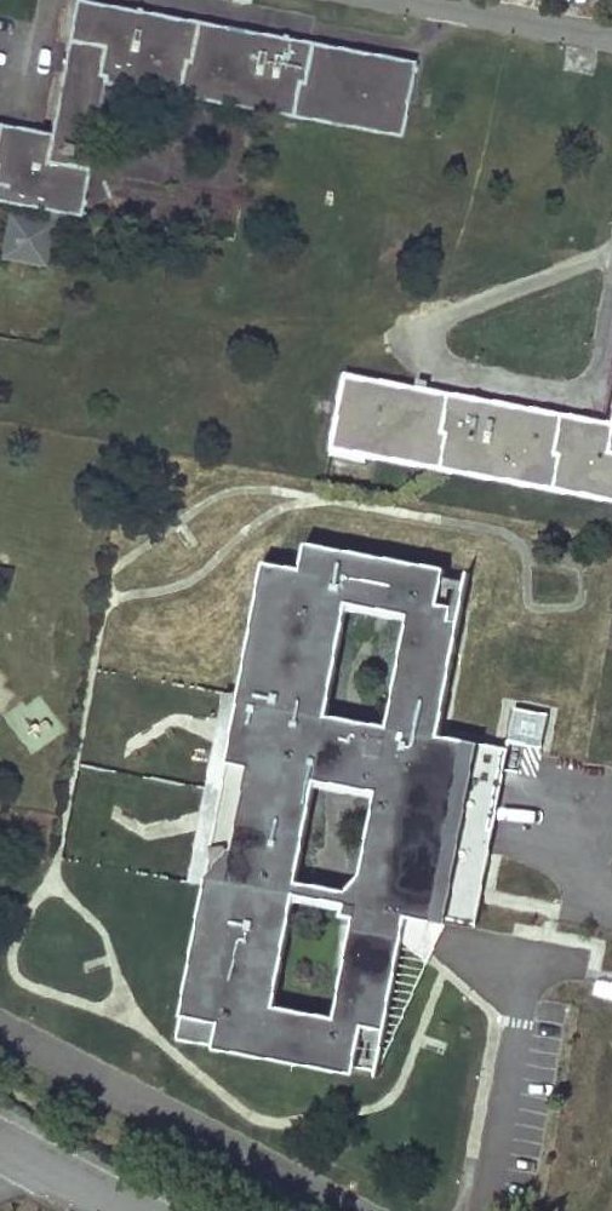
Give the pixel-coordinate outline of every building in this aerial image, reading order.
[(400,128),(413,60),(94,0),(85,0),(78,38),(66,35),(48,131),(0,122),(0,193),(73,207),(98,72),(400,128)] [(78,38),(85,0),(73,0),(66,35),(78,38)] [(0,251),(0,261),(43,269),(51,222),(7,214),(0,251)] [(343,371),(330,439),(611,491),(611,420),(343,371)] [(298,563),(262,557),(175,1041),(376,1076),(405,913),(470,925),(502,747),(437,735),(466,578),(441,574),(443,563),(302,539),(298,563)] [(506,745),(543,752),(550,717),(513,710),(506,745)]
